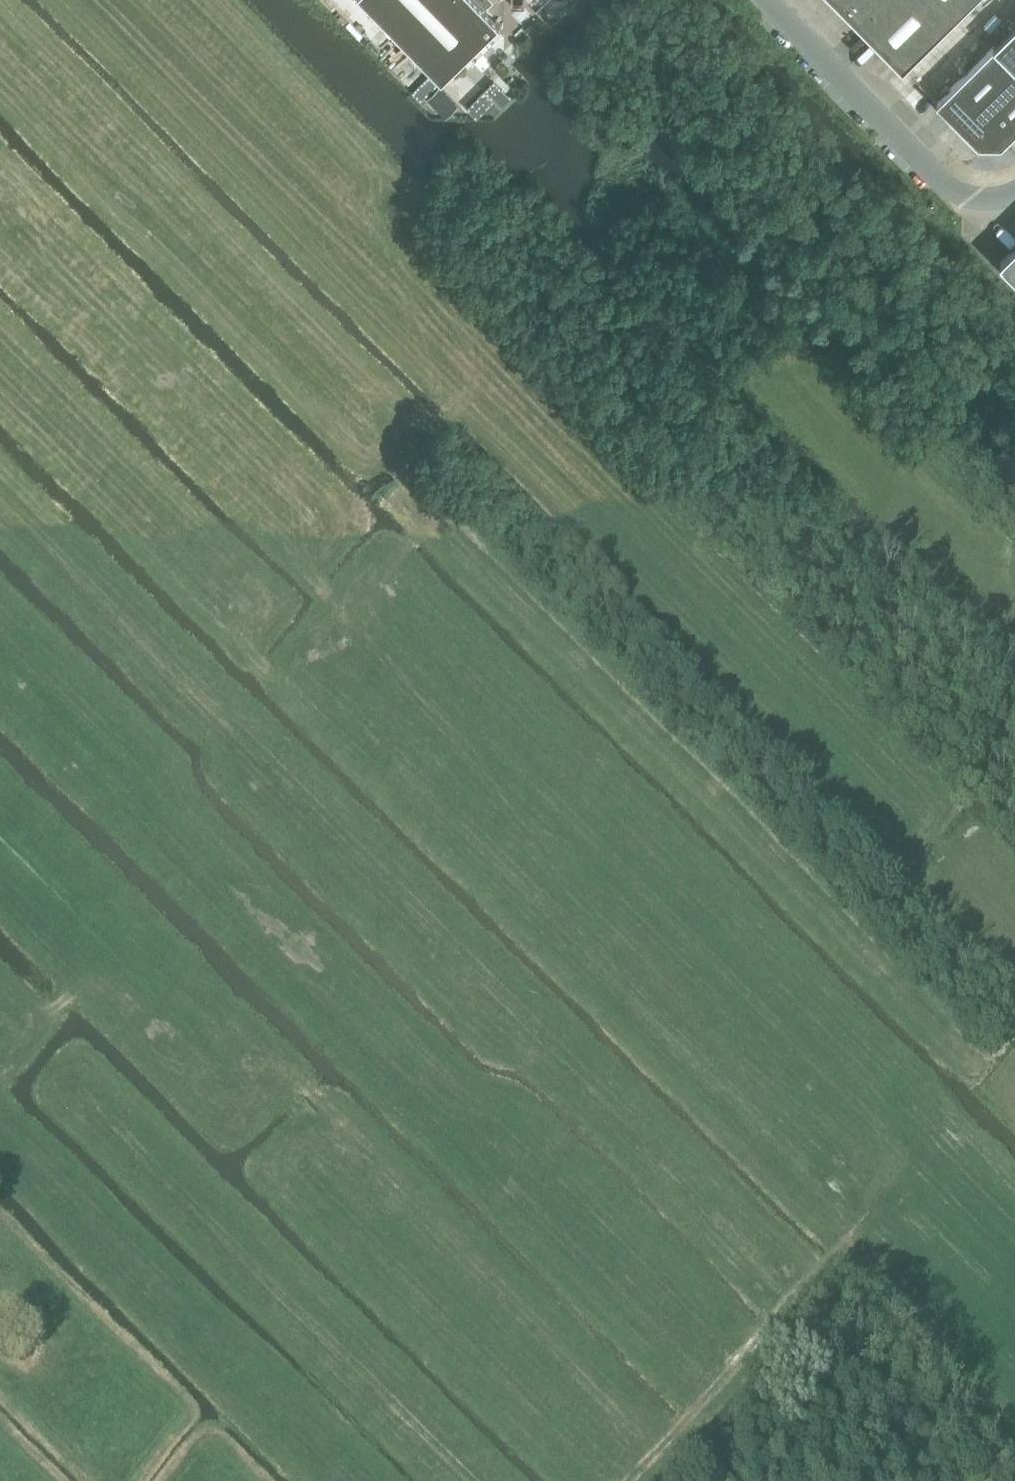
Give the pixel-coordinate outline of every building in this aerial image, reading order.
[(442,77),(499,21),(485,6),(487,3),(485,0),(366,0),(442,77)] [(969,0),(838,0),(903,66),(969,0)] [(993,44),(1014,66),(1014,23),(993,44)] [(936,100),(978,143),(1001,143),(1014,129),(1014,66),(993,44),(936,100)] [(430,76),(416,90),(438,113),(452,100),(430,76)] [(510,95),(498,83),(488,93),(500,105),(510,95)] [(1014,276),(1014,245),(1000,259),(1000,260),(1000,261),(1014,276)]
